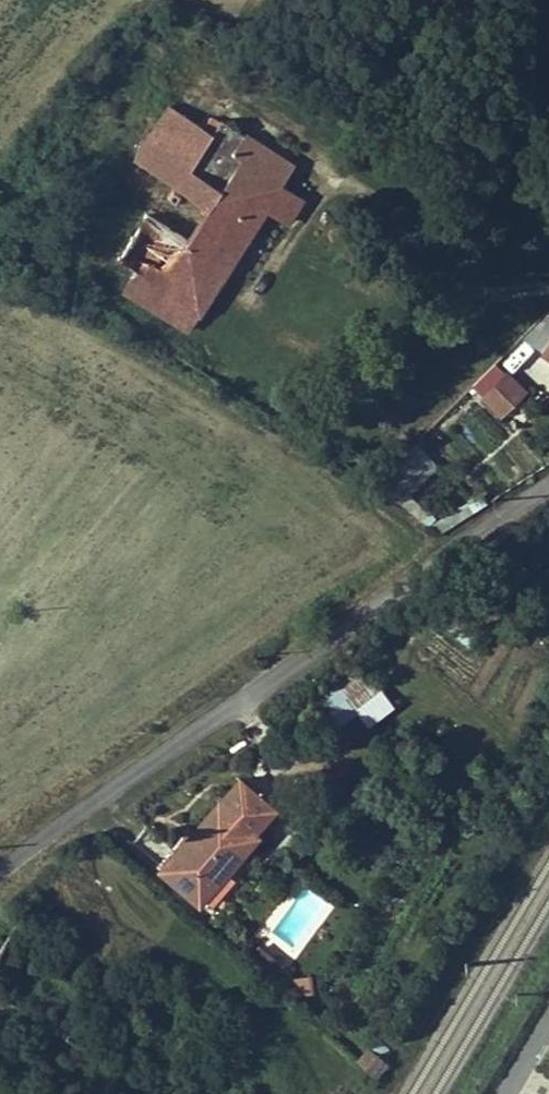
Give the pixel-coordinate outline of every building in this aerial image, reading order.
[(280,186),(279,188),(264,178),(277,157),(220,121),(218,124),(212,134),(203,128),(168,106),(134,160),(210,208),(189,241),(147,214),(118,259),(137,271),(126,288),(189,329),(200,311),(227,269),(225,268),(266,205),(286,218),(289,220),(302,200),(280,186)] [(212,134),(218,124),(209,118),(203,128),(212,134)] [(264,178),(279,188),(280,186),(292,166),(277,157),(264,178)] [(85,177),(78,192),(90,198),(97,182),(85,177)] [(176,203),(182,194),(172,188),(166,198),(176,203)] [(21,215),(10,233),(17,238),(28,219),(21,215)] [(337,242),(340,241),(342,239),(343,235),(343,232),(342,229),(339,227),(336,225),(332,226),(329,227),(326,232),(326,236),(328,239),(330,242),(333,243),(337,242)] [(537,345),(548,331),(548,309),(548,307),(525,335),(537,345)] [(507,373),(483,396),(498,412),(523,389),(507,373)] [(400,457),(413,469),(427,456),(414,443),(400,457)] [(399,503),(437,467),(427,456),(413,469),(400,457),(373,483),(399,503)] [(338,726),(358,712),(368,725),(393,708),(360,661),(315,692),(338,726)] [(239,778),(179,849),(183,853),(166,873),(200,902),(257,835),(253,832),(274,808),(239,778)] [(166,873),(183,853),(179,849),(161,870),(166,873)] [(383,1062),(368,1050),(358,1062),(375,1076),(383,1062)]
